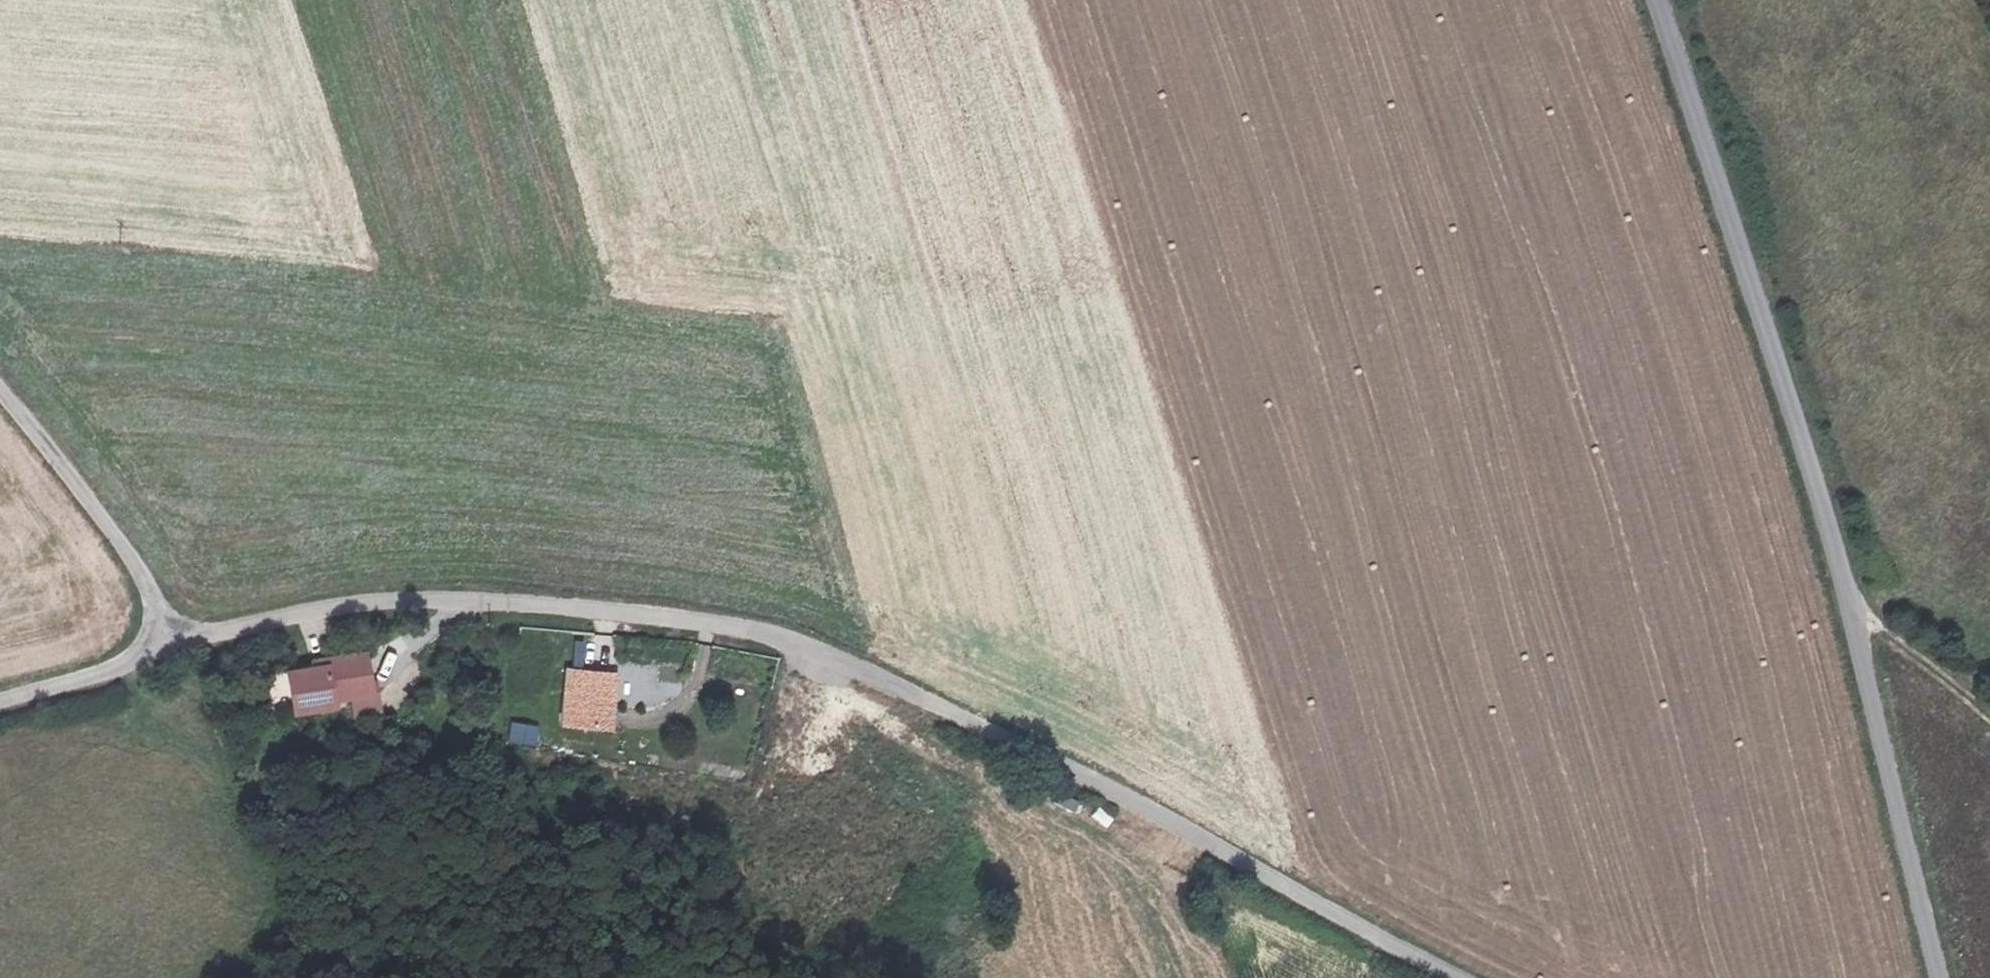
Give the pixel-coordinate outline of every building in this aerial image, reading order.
[(302,681),(260,684),(264,719),(307,717),(307,707),(342,705),(338,667),(300,668),(302,681)] [(603,690),(554,680),(550,735),(589,740),(590,718),(600,719),(603,690)] [(537,748),(540,726),(511,723),(509,745),(537,748)]
